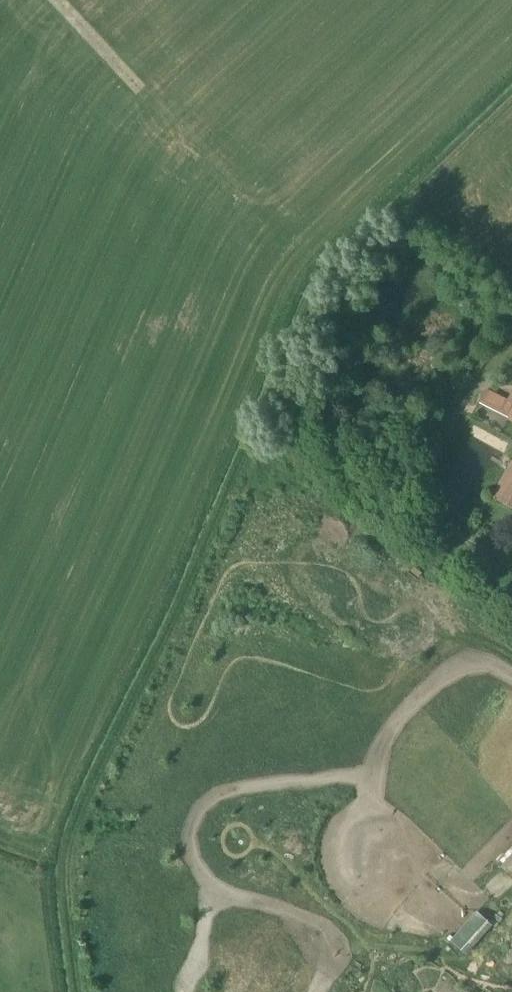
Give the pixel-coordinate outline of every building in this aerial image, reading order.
[(511,423),(511,395),(509,401),(488,390),(481,405),(508,419),(507,420),(508,421),(511,423)] [(511,509),(511,463),(492,498),(511,509)] [(495,862),(505,873),(511,866),(511,844),(495,862)]
